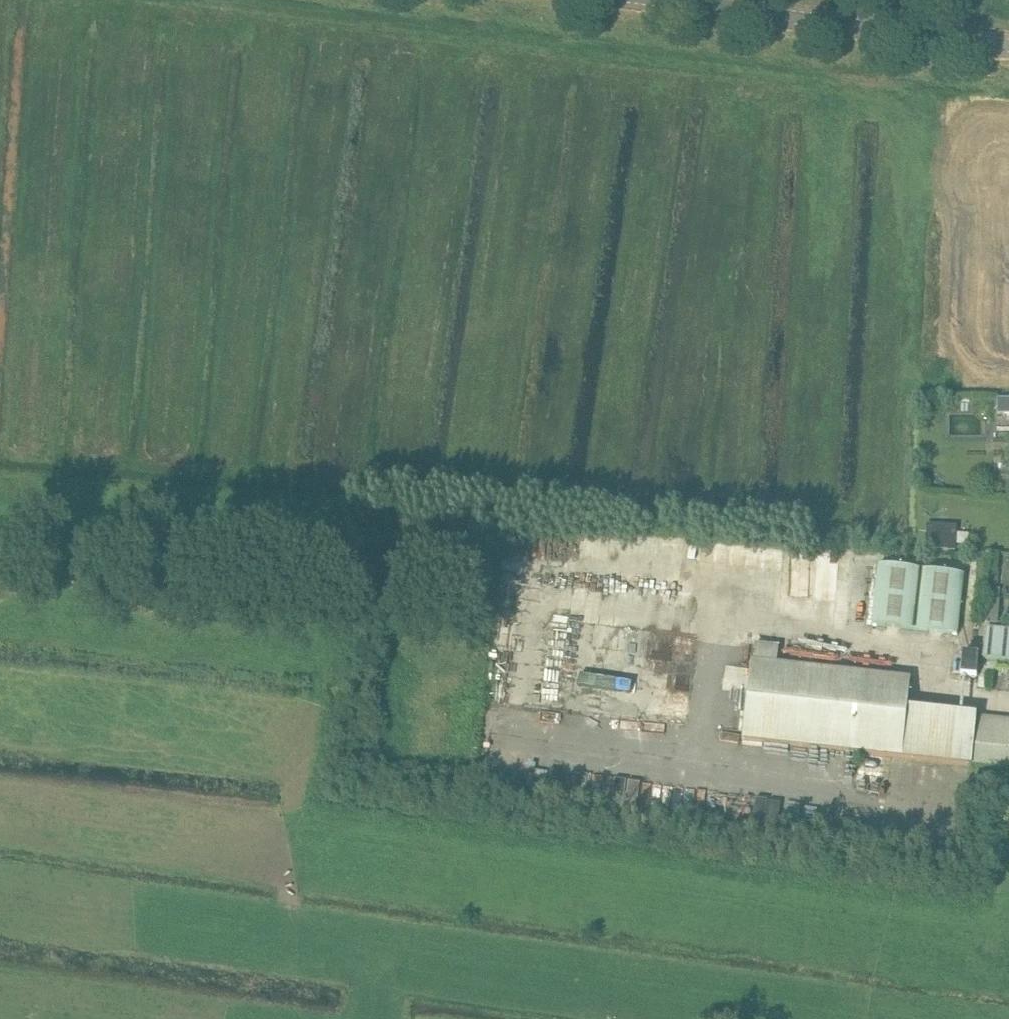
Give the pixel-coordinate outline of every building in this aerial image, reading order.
[(1008,414),(1008,398),(997,399),(998,414),(1008,414)] [(927,522),(926,548),(949,549),(950,524),(927,522)] [(839,556),(819,554),(815,601),(835,602),(839,556)] [(812,556),(791,556),(790,598),(811,599),(812,556)] [(965,571),(879,562),(874,622),(960,630),(965,571)] [(987,571),(987,583),(996,584),(998,572),(987,571)] [(590,596),(593,582),(553,573),(550,587),(590,596)] [(986,587),(986,598),(999,599),(1000,588),(986,587)] [(986,598),(984,622),(997,623),(999,599),(986,598)] [(991,633),(988,658),(1008,660),(1008,635),(991,633)] [(646,694),(674,697),(677,670),(692,671),(696,638),(653,634),(646,694)] [(752,670),(726,667),(724,690),(750,693),(745,739),(862,751),(859,779),(882,782),(885,754),(1008,767),(1008,719),(907,708),(911,679),(891,677),(778,662),(780,649),(755,646),(753,659),(752,670)]
